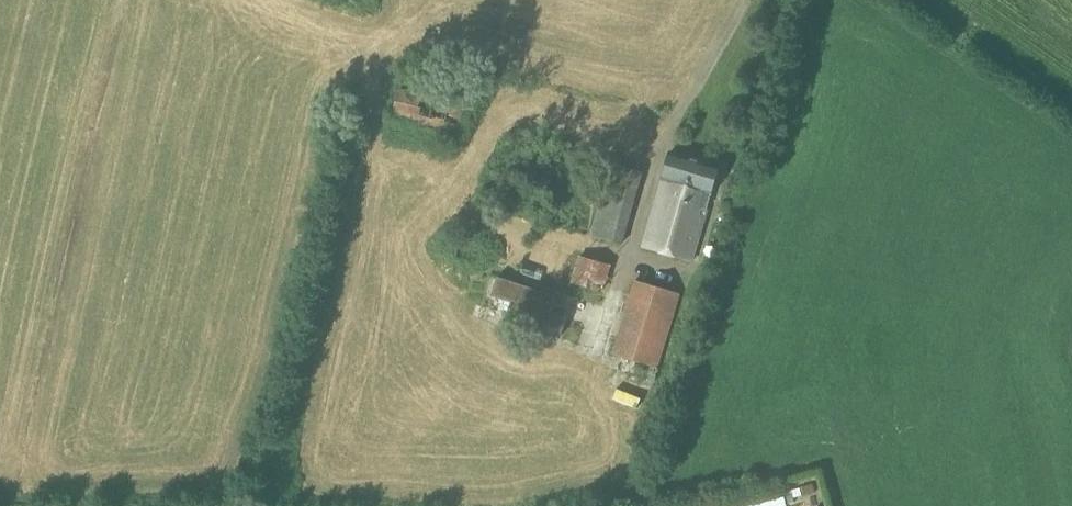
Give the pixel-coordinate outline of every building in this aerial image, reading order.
[(663,179),(644,245),(691,259),(710,193),(711,193),(719,165),(671,151),(663,179)] [(622,243),(643,170),(613,161),(592,234),(622,243)] [(570,283),(579,285),(604,293),(612,265),(579,255),(570,283)] [(636,278),(634,285),(623,321),(612,355),(657,368),(667,335),(680,293),(636,278)]
